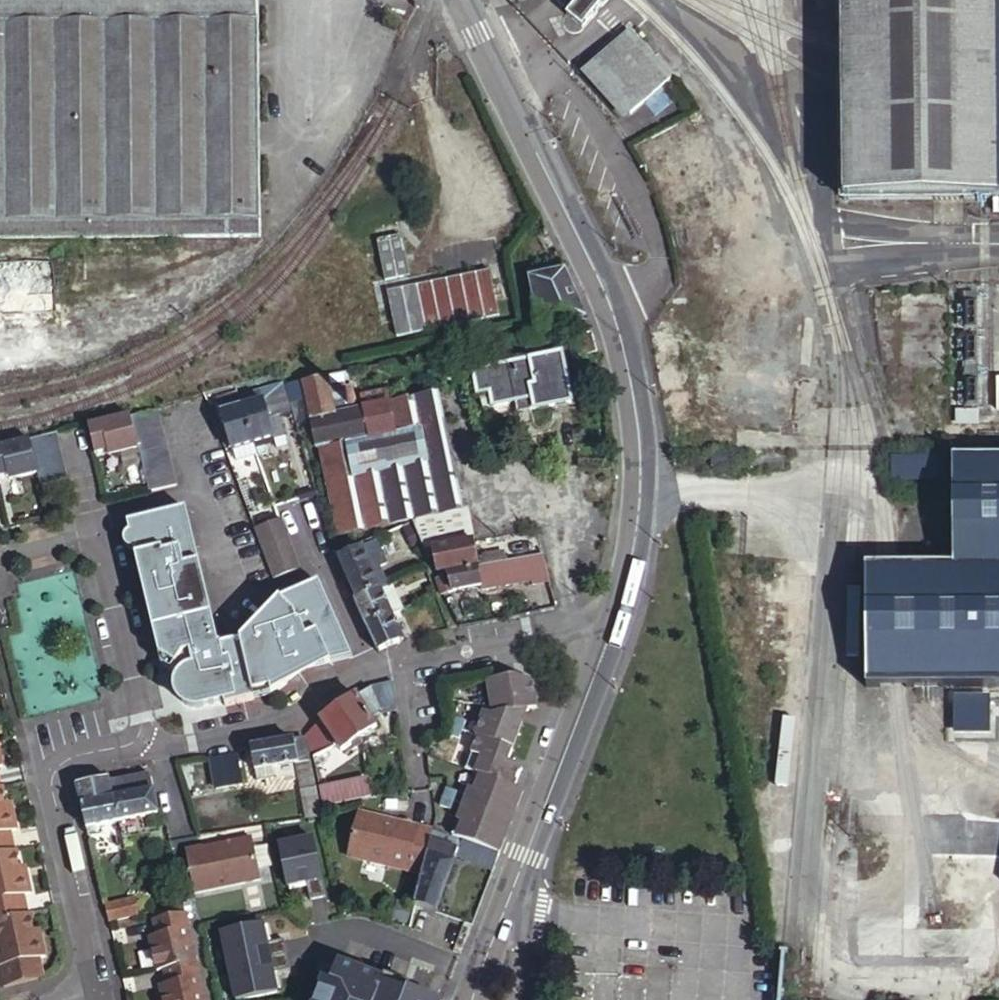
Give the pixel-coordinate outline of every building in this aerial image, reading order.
[(260,235),(259,0),(0,0),(0,237),(260,235)] [(581,34),(609,0),(580,0),(563,20),(581,34)] [(845,198),(998,196),(998,0),(842,0),(845,198)] [(665,82),(626,35),(581,73),(619,119),(665,82)] [(380,244),(404,239),(401,223),(371,230),(374,245),(380,244)] [(413,279),(404,239),(380,244),(381,249),(369,251),(376,287),(413,279)] [(542,330),(588,319),(568,270),(530,279),(542,330)] [(390,294),(399,338),(502,317),(493,273),(390,294)] [(561,355),(473,371),(480,410),(526,400),(529,412),(570,403),(561,355)] [(351,411),(349,403),(347,400),(347,398),(348,396),(351,394),(347,373),(328,377),(335,414),(351,411)] [(478,565),(473,542),(466,512),(462,512),(438,394),(403,401),(389,404),(364,408),(351,411),(335,414),(328,377),(288,385),(298,427),(311,424),(321,477),(326,476),(331,498),(338,536),(415,521),(417,526),(425,545),(431,559),(439,557),(441,573),(448,572),(478,565)] [(283,387),(242,396),(245,408),(265,403),(266,407),(276,404),(279,418),(290,415),(283,387)] [(400,389),(387,392),(389,404),(403,401),(400,389)] [(387,392),(362,397),(364,408),(389,404),(387,392)] [(356,395),(354,394),(351,394),(348,396),(347,398),(347,400),(349,403),(351,404),(353,404),(355,403),(357,401),(358,399),(357,397),(356,395)] [(245,408),(242,396),(229,399),(231,406),(225,408),(226,413),(245,408)] [(265,403),(245,408),(253,446),(272,441),(275,451),(287,449),(279,418),(276,404),(266,407),(265,403)] [(245,408),(226,413),(222,415),(232,451),(234,451),(236,460),(255,456),(253,446),(245,408)] [(139,453),(150,497),(177,491),(160,415),(132,421),(139,453)] [(132,420),(90,429),(97,457),(118,452),(120,457),(139,453),(132,421),(132,420)] [(19,478),(20,483),(41,478),(43,489),(70,482),(60,438),(0,452),(0,483),(19,478)] [(953,466),(954,572),(985,571),(986,691),(998,690),(998,465),(953,466)] [(188,515),(130,527),(163,657),(175,666),(173,670),(183,677),(188,707),(194,707),(198,708),(226,701),(228,706),(257,699),(256,694),(273,690),(274,695),(308,670),(329,665),(328,663),(348,654),(319,587),(279,604),(241,647),(219,652),(188,515)] [(283,517),(279,518),(285,535),(290,534),(283,517)] [(279,518),(272,521),(278,538),(285,535),(279,518)] [(258,527),(264,543),(278,538),(272,521),(258,527)] [(425,545),(417,526),(404,531),(413,550),(425,545)] [(278,538),(264,543),(270,560),(296,550),(290,534),(285,535),(278,538)] [(365,549),(363,543),(337,552),(358,602),(390,588),(381,566),(388,563),(380,543),(365,549)] [(277,577),(303,567),(296,550),(270,560),(277,577)] [(535,583),(551,580),(546,556),(479,569),(478,565),(448,572),(451,579),(443,581),(447,596),(483,587),(484,592),(534,581),(535,583)] [(985,571),(954,572),(913,572),(890,573),(867,573),(868,691),(899,691),(927,691),(986,691),(985,571)] [(358,602),(355,603),(365,628),(392,617),(407,610),(397,585),(390,588),(358,602)] [(402,643),(403,642),(392,617),(365,628),(375,654),(402,643)] [(477,772),(453,833),(501,853),(525,789),(516,785),(523,765),(511,760),(525,719),(518,716),(516,710),(529,708),(539,707),(536,680),(518,674),(490,678),(492,706),(484,707),(485,714),(477,734),(480,736),(468,768),(477,772)] [(390,710),(384,684),(370,688),(380,713),(390,710)] [(370,688),(358,697),(370,716),(380,713),(370,688)] [(358,697),(338,710),(357,739),(377,726),(370,716),(358,697)] [(529,708),(516,710),(518,716),(525,719),(529,708)] [(357,739),(338,710),(320,722),(343,756),(361,745),(357,739)] [(461,738),(467,721),(456,717),(450,734),(461,738)] [(308,737),(312,755),(328,745),(317,726),(308,737)] [(318,814),(303,740),(249,750),(257,785),(298,778),(305,816),(318,814)] [(239,786),(234,757),(209,762),(215,791),(239,786)] [(157,817),(148,777),(108,786),(112,803),(114,803),(119,827),(159,819),(157,817)] [(326,807),(372,797),(368,780),(323,788),(326,807)] [(85,798),(80,799),(88,834),(97,832),(119,827),(114,803),(112,803),(108,786),(108,783),(82,788),(85,798)] [(442,803),(452,807),(459,790),(448,786),(442,803)] [(0,789),(0,855),(13,852),(9,833),(15,831),(11,813),(7,814),(2,789),(0,789)] [(424,871),(435,825),(362,808),(351,852),(424,871)] [(495,869),(501,853),(453,833),(435,825),(424,871),(417,902),(437,909),(457,855),(495,869)] [(98,839),(97,832),(88,834),(90,840),(98,839)] [(205,847),(189,850),(189,852),(192,868),(197,892),(263,879),(255,838),(205,848),(205,847)] [(313,838),(280,845),(288,886),(307,883),(310,900),(325,897),(313,838)] [(27,916),(23,895),(29,894),(26,876),(21,876),(16,852),(13,852),(0,855),(0,922),(27,916)] [(396,915),(412,919),(417,902),(401,897),(396,915)] [(105,905),(109,922),(139,915),(135,898),(105,905)] [(150,914),(151,921),(186,913),(184,906),(150,914)] [(148,938),(152,958),(194,948),(186,913),(151,921),(155,935),(148,938)] [(14,986),(42,979),(38,960),(44,958),(40,941),(36,941),(30,915),(27,916),(0,922),(0,925),(14,986)] [(223,932),(238,999),(245,999),(278,993),(274,974),(292,970),(286,939),(268,943),(264,923),(223,932)] [(194,948),(152,958),(155,971),(162,970),(167,984),(159,986),(162,999),(205,999),(194,948)] [(411,991),(409,995),(385,986),(386,982),(341,965),(334,983),(327,980),(320,999),(434,999),(411,991)]
